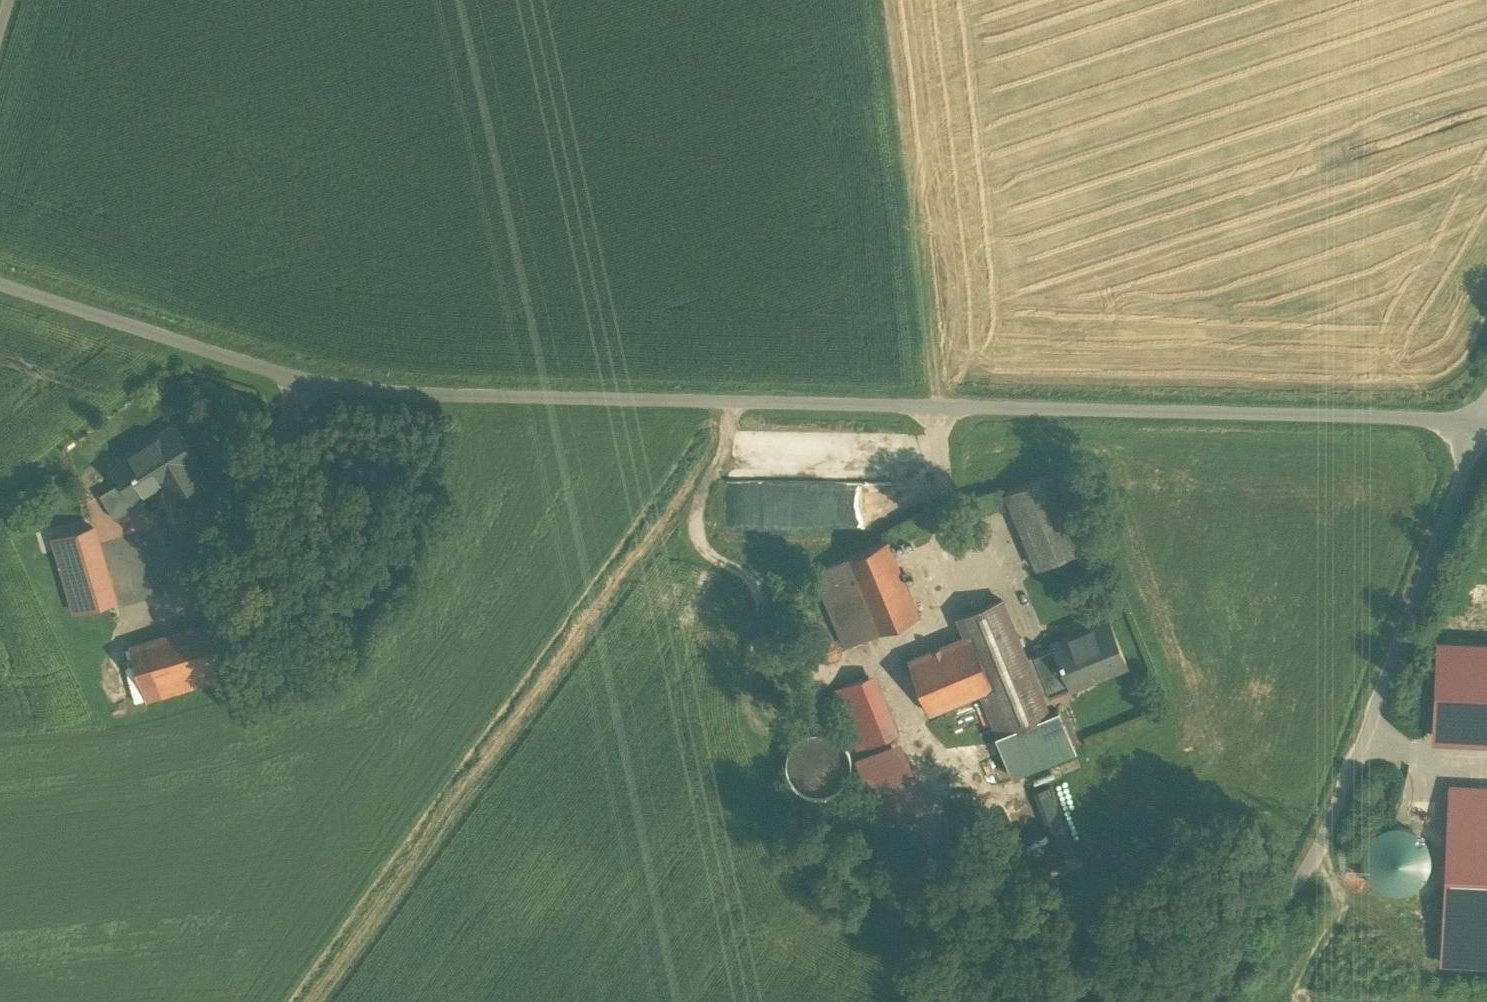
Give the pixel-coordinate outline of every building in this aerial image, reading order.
[(173,426),(113,463),(124,479),(135,497),(170,475),(179,490),(202,476),(193,461),(195,460),(173,426)] [(1054,464),(1006,483),(1038,561),(1086,542),(1054,464)] [(135,497),(124,479),(100,494),(115,518),(138,504),(135,497)] [(90,529),(47,541),(68,616),(111,604),(90,529)] [(833,553),(816,560),(844,631),(918,603),(890,531),(833,553)] [(965,627),(908,650),(933,710),(981,690),(1018,770),(1079,742),(1061,699),(1054,702),(1049,689),(1071,678),(1055,641),(1034,651),(1007,588),(958,609),(965,627)] [(1142,659),(1118,603),(1051,630),(1055,641),(1071,678),(1074,687),(1142,659)] [(215,616),(120,642),(136,704),(232,678),(215,616)] [(874,662),(831,680),(856,737),(899,719),(874,662)] [(786,733),(780,789),(832,795),(838,739),(786,733)] [(849,757),(878,828),(921,810),(893,740),(849,757)] [(1415,889),(1414,828),(1359,829),(1361,890),(1415,889)]
